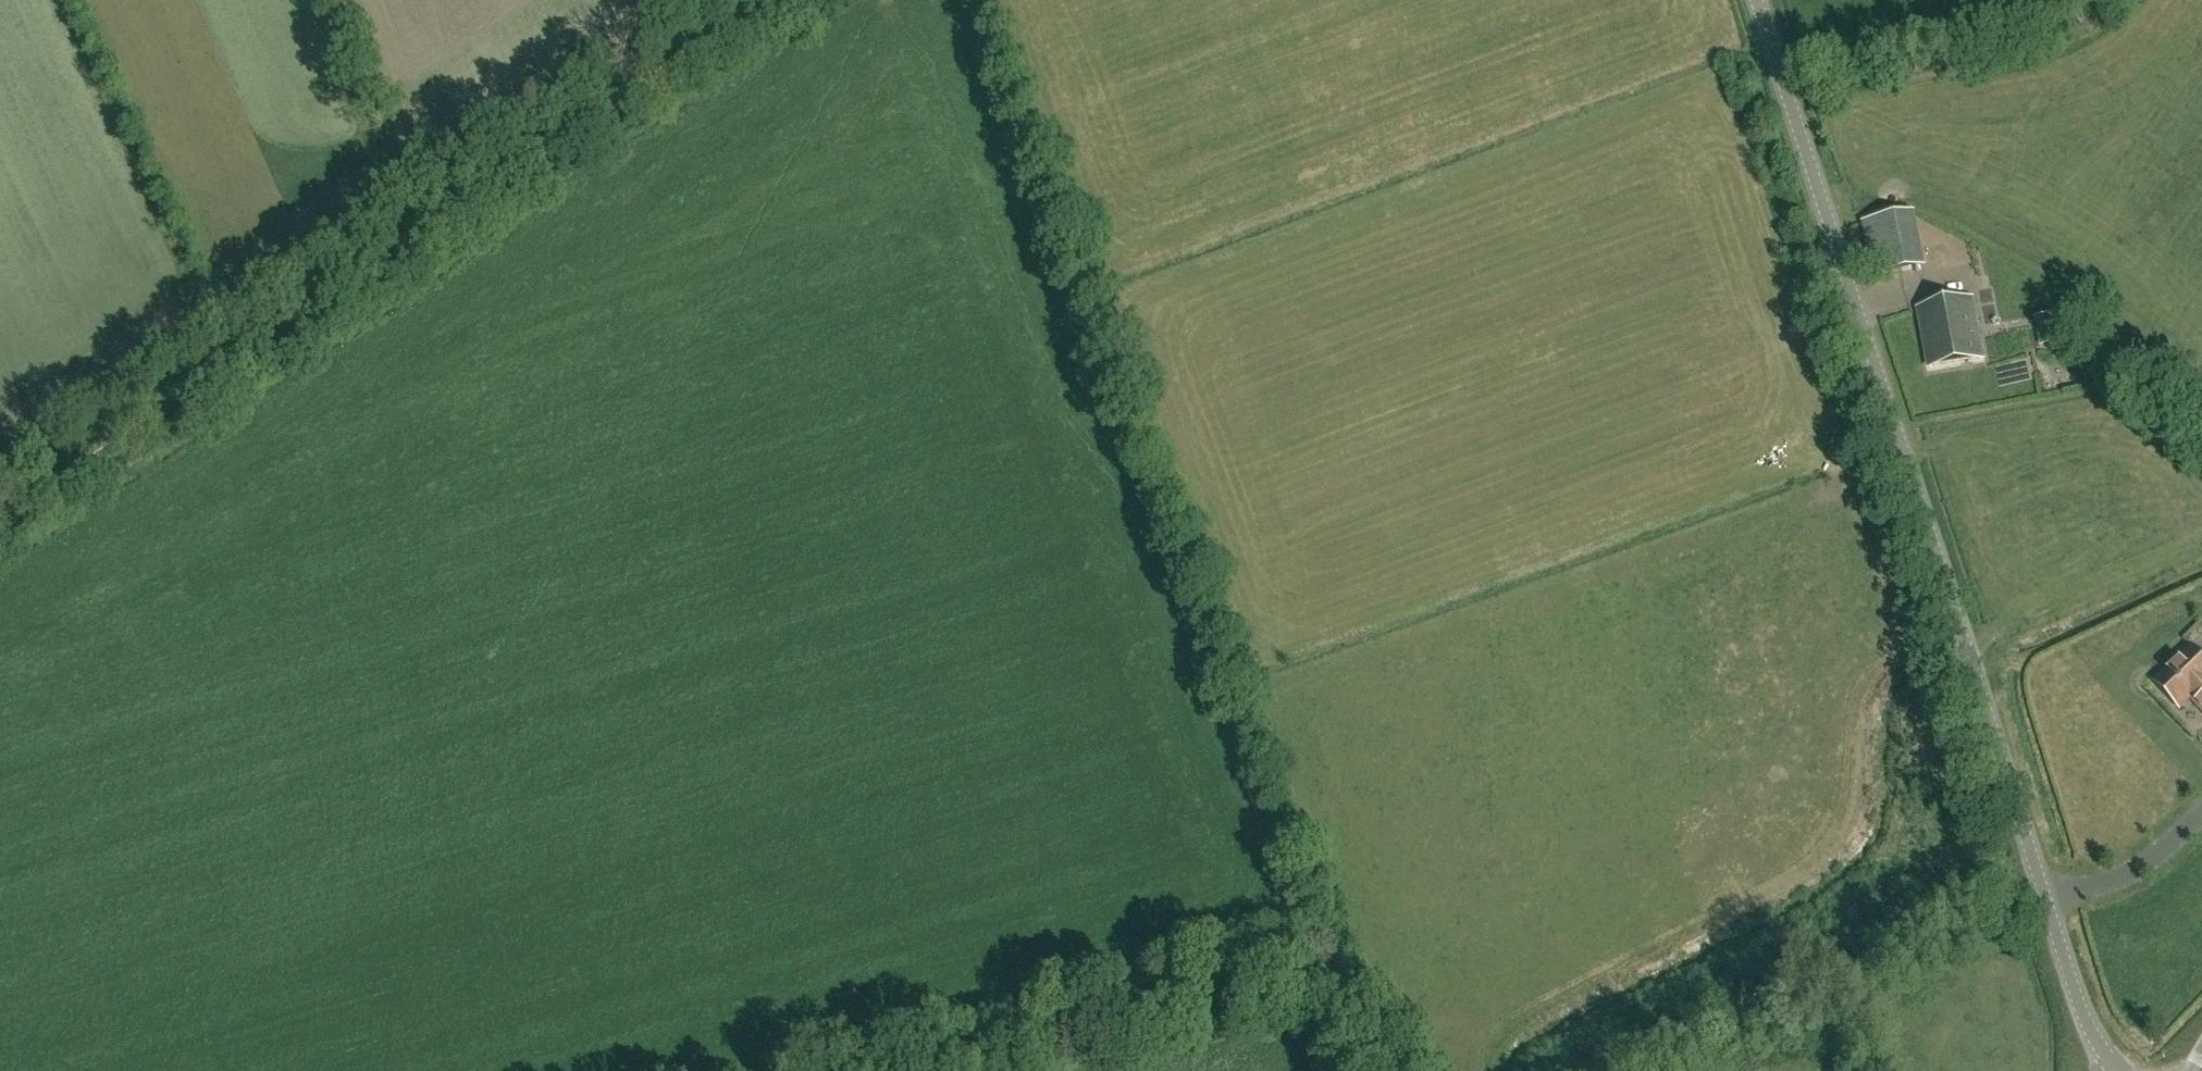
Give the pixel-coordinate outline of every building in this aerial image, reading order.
[(1876,277),(1912,270),(1901,217),(1865,225),(1876,277)] [(1930,367),(1982,357),(1971,300),(1919,310),(1930,367)] [(2059,315),(2041,319),(2043,328),(2061,324),(2059,315)] [(2201,710),(2201,657),(2192,647),(2155,682),(2180,708),(2191,698),(2201,710)]
